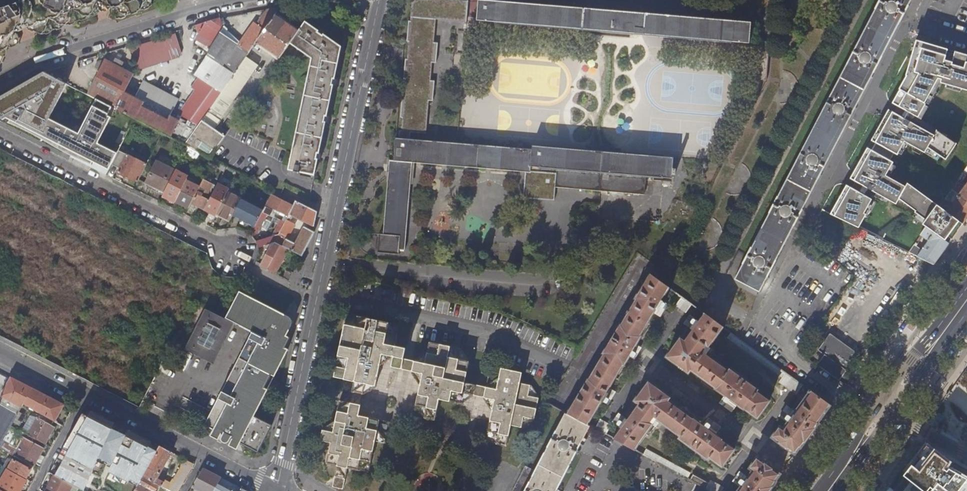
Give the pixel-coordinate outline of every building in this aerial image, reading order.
[(1,64),(5,55),(8,48),(20,43),(16,32),(28,27),(38,32),(43,34),(87,17),(113,7),(117,19),(133,13),(153,5),(151,0),(0,0),(0,65),(1,64)] [(469,2),(443,0),(419,0),(413,4),(401,132),(427,135),(436,21),(467,24),(469,2)] [(734,42),(748,43),(749,43),(751,22),(587,9),(487,0),(479,0),(479,3),(477,16),(477,20),(478,20),(585,29),(734,42)] [(734,279),(759,292),(911,0),(880,0),(734,279)] [(282,7),(269,9),(258,25),(255,23),(242,43),(240,45),(250,52),(257,42),(276,15),(282,7)] [(299,31),(276,15),(257,42),(280,58),(291,43),(299,31)] [(221,18),(197,25),(199,34),(196,39),(211,48),(223,27),(221,18)] [(306,22),(299,31),(291,43),(313,58),(300,120),(342,48),(342,46),(306,22)] [(223,27),(211,48),(208,54),(221,63),(235,73),(247,57),(250,52),(240,45),(242,43),(223,27)] [(176,33),(132,47),(138,68),(182,53),(176,33)] [(830,214),(858,228),(866,214),(865,213),(879,194),(898,206),(901,202),(926,218),(922,223),(926,227),(948,244),(963,224),(946,212),(942,209),(940,207),(907,183),(905,186),(887,173),(895,160),(892,158),(895,151),(899,153),(908,139),(927,152),(930,147),(948,158),(958,142),(938,129),(920,113),(934,74),(966,85),(966,56),(930,45),(928,48),(919,43),(912,58),(909,57),(905,76),(891,103),(897,106),(893,113),(887,110),(850,179),(855,182),(851,188),(846,185),(830,214)] [(315,175),(342,48),(300,120),(289,169),(295,170),(295,173),(301,174),(301,172),(315,175)] [(195,74),(200,78),(207,83),(221,63),(208,54),(195,74)] [(235,73),(222,93),(186,144),(188,146),(211,157),(225,136),(215,129),(260,66),(247,57),(235,73)] [(100,70),(88,95),(99,100),(135,118),(163,133),(186,144),(222,93),(207,83),(200,78),(193,88),(197,90),(180,115),(191,121),(189,125),(171,116),(180,99),(150,83),(148,88),(142,84),(135,97),(125,92),(133,74),(122,68),(125,63),(117,58),(115,64),(105,60),(105,62),(102,60),(98,62),(95,68),(100,70)] [(221,63),(207,83),(222,93),(235,73),(221,63)] [(45,72),(39,69),(0,92),(0,116),(4,112),(25,122),(38,129),(36,133),(34,137),(45,143),(49,135),(73,87),(45,72)] [(88,95),(73,87),(49,135),(75,148),(76,146),(99,100),(88,95)] [(177,117),(185,100),(181,98),(173,115),(177,117)] [(135,118),(99,100),(76,146),(112,164),(119,150),(135,118)] [(23,127),(36,133),(38,129),(25,122),(23,127)] [(645,176),(663,177),(672,178),(672,174),(675,174),(675,169),(673,169),(673,157),(575,149),(532,146),(532,149),(456,142),(438,141),(396,138),(394,161),(394,162),(395,162),(394,174),(393,174),(388,174),(383,234),(379,234),(377,252),(399,254),(399,250),(405,250),(412,163),(530,173),(531,167),(557,169),(555,187),(644,194),(645,176)] [(119,150),(112,164),(120,168),(118,172),(138,182),(147,164),(119,150)] [(227,166),(214,159),(211,164),(225,170),(227,166)] [(173,177),(176,171),(157,161),(146,183),(165,193),(173,177)] [(239,172),(227,166),(225,170),(214,194),(220,197),(230,178),(234,180),(239,172)] [(951,191),(954,193),(966,175),(966,167),(951,191)] [(186,184),(173,177),(165,193),(164,195),(177,202),(186,184)] [(204,179),(202,184),(192,204),(197,206),(205,210),(210,200),(204,197),(205,195),(208,196),(214,185),(204,179)] [(196,184),(187,180),(186,184),(177,202),(185,206),(196,184)] [(197,181),(196,184),(185,206),(190,208),(192,204),(202,184),(197,181)] [(966,202),(966,183),(958,196),(966,202)] [(279,234),(290,215),(296,201),(281,193),(275,190),(268,205),(287,215),(284,221),(282,220),(274,236),(279,234)] [(946,212),(963,224),(966,218),(966,202),(958,196),(954,193),(951,191),(945,199),(950,202),(954,201),(946,212)] [(234,215),(242,199),(228,192),(224,200),(217,214),(231,221),(234,215)] [(264,209),(242,198),(242,199),(234,215),(256,226),(264,209)] [(315,228),(318,212),(296,201),(290,215),(315,228)] [(192,204),(190,208),(186,215),(191,217),(197,206),(192,204)] [(270,212),(265,209),(264,209),(256,226),(252,234),(254,236),(259,233),(270,212)] [(303,255),(315,232),(305,227),(293,251),(303,255)] [(914,245),(909,253),(933,264),(948,244),(926,227),(921,236),(923,237),(930,242),(929,244),(926,244),(920,252),(920,249),(916,247),(914,245)] [(921,236),(914,245),(916,247),(923,237),(921,236)] [(276,274),(288,248),(276,242),(268,245),(267,248),(269,249),(261,266),(276,274)] [(290,281),(294,272),(281,266),(277,274),(290,281)] [(669,288),(661,283),(650,274),(635,299),(636,300),(621,325),(620,324),(603,354),(604,355),(589,379),(588,379),(567,413),(588,424),(602,400),(603,401),(607,394),(606,393),(622,365),(623,366),(641,337),(640,336),(656,308),(657,309),(661,302),(660,301),(669,288)] [(255,348),(275,309),(240,291),(226,319),(232,322),(234,322),(234,321),(252,331),(205,424),(213,428),(255,348)] [(697,309),(676,293),(672,298),(694,313),(697,309)] [(226,319),(203,308),(184,349),(187,350),(212,362),(232,322),(226,319)] [(249,447),(263,421),(254,416),(267,389),(264,387),(271,375),(274,376),(288,350),(284,348),(289,338),(286,336),(290,329),(290,326),(290,321),(288,318),(288,317),(284,314),(275,309),(255,348),(213,428),(214,429),(211,436),(218,439),(222,433),(223,433),(222,436),(221,438),(221,439),(222,440),(223,441),(225,442),(228,441),(229,440),(231,438),(232,439),(229,445),(237,449),(241,443),(249,447)] [(723,328),(704,314),(698,322),(695,320),(690,327),(693,329),(684,341),(680,338),(666,357),(688,373),(690,370),(715,388),(715,389),(744,410),(744,409),(757,418),(769,401),(757,392),(758,390),(729,369),(728,370),(702,352),(706,346),(709,348),(723,328)] [(461,349),(445,346),(430,343),(428,353),(415,360),(414,361),(404,359),(406,348),(396,346),(399,325),(346,315),(338,358),(347,369),(336,368),(333,378),(354,382),(352,392),(340,400),(335,422),(322,429),(320,441),(331,443),(326,465),(337,467),(332,487),(332,488),(334,488),(343,490),(347,469),(369,473),(376,442),(386,444),(391,423),(359,417),(363,395),(365,395),(376,387),(381,366),(394,357),(392,368),(412,372),(412,374),(421,387),(414,417),(433,421),(435,411),(438,400),(460,404),(472,397),(473,396),(478,397),(483,398),(483,400),(491,413),(489,422),(485,443),(504,446),(506,447),(508,438),(511,426),(514,426),(522,428),(534,421),(539,398),(538,397),(531,386),(520,383),(522,373),(501,369),(499,376),(498,379),(488,377),(486,388),(465,383),(470,362),(467,358),(461,349)] [(792,386),(796,381),(777,367),(731,334),(728,339),(792,386)] [(858,355),(829,334),(817,351),(823,356),(816,366),(838,382),(858,355)] [(174,343),(171,350),(184,357),(187,350),(184,349),(174,343)] [(804,345),(798,353),(805,358),(807,355),(804,354),(806,352),(804,350),(806,347),(804,345)] [(11,378),(0,399),(0,445),(3,439),(11,426),(19,412),(21,408),(23,404),(35,410),(40,413),(54,421),(63,405),(11,378)] [(613,438),(635,450),(639,443),(652,425),(650,424),(654,419),(680,438),(679,439),(708,460),(709,458),(722,467),(734,450),(721,440),(722,439),(693,418),(693,419),(668,401),(670,398),(648,382),(634,401),(639,404),(626,421),(623,418),(619,425),(622,427),(613,438)] [(800,447),(801,447),(818,424),(817,423),(829,405),(809,390),(807,392),(809,393),(783,429),(779,427),(772,438),(781,444),(780,447),(784,450),(786,448),(795,454),(800,447)] [(32,415),(35,410),(23,404),(21,408),(32,415)] [(90,417),(84,413),(51,473),(85,490),(100,457),(106,459),(121,426),(92,411),(90,417)] [(19,412),(11,426),(17,429),(25,415),(19,412)] [(51,426),(54,421),(40,413),(38,417),(37,417),(27,435),(34,439),(45,445),(55,427),(51,426)] [(525,490),(556,490),(589,426),(565,413),(536,470),(525,490)] [(272,425),(263,421),(249,447),(258,452),(272,425)] [(595,428),(605,434),(608,429),(598,423),(595,428)] [(153,442),(129,430),(111,472),(130,482),(153,442)] [(15,457),(33,467),(42,450),(31,444),(34,439),(27,435),(15,457)] [(0,445),(0,449),(8,453),(11,455),(15,449),(6,444),(7,441),(3,439),(0,445)] [(161,446),(144,476),(159,484),(171,490),(179,490),(195,464),(185,459),(181,466),(182,466),(174,479),(173,479),(169,485),(165,483),(165,482),(158,479),(171,455),(174,457),(176,454),(161,446)] [(644,455),(679,474),(688,479),(690,474),(647,450),(644,455)] [(776,482),(775,481),(780,474),(771,468),(772,465),(768,463),(766,464),(757,458),(750,468),(752,471),(738,490),(769,490),(776,482)] [(9,459),(5,467),(9,469),(8,470),(11,471),(26,480),(31,470),(14,460),(13,462),(9,459)] [(222,478),(204,468),(190,490),(196,490),(197,489),(201,490),(215,490),(222,478)] [(11,471),(8,476),(12,478),(9,483),(8,486),(0,482),(0,486),(6,489),(9,490),(19,490),(26,480),(11,471)] [(65,480),(56,475),(48,490),(59,490),(65,480)] [(144,476),(135,490),(155,490),(159,484),(144,476)] [(709,490),(721,490),(694,476),(691,481),(709,490)] [(9,483),(0,478),(0,482),(8,486),(9,483)] [(222,478),(215,490),(248,490),(222,478)]
